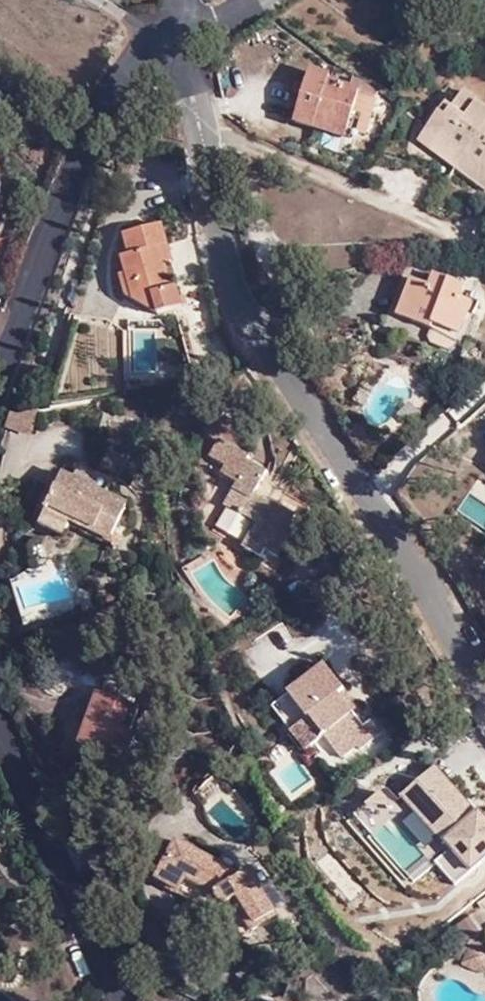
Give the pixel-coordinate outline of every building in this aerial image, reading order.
[(347,133),(353,112),(359,92),(330,81),(331,76),(311,68),(306,83),(300,100),(293,122),(312,128),(314,122),(347,133)] [(300,100),(306,83),(299,81),(293,97),(300,100)] [(484,124),(484,103),(465,89),(452,106),(447,102),(427,128),(446,142),(440,153),(456,165),(484,124)] [(361,115),(353,112),(347,133),(314,122),(312,128),(352,140),(361,115)] [(456,165),(476,179),(482,169),(484,171),(484,124),(456,165)] [(446,142),(427,128),(419,138),(440,153),(446,142)] [(482,169),(476,179),(484,186),(484,171),(482,169)] [(183,309),(172,272),(170,265),(178,261),(169,225),(130,235),(135,254),(124,257),(128,274),(122,277),(127,299),(161,317),(183,309)] [(170,265),(172,272),(181,268),(178,261),(170,265)] [(429,286),(433,275),(406,265),(386,311),(395,315),(410,279),(429,286)] [(464,287),(433,275),(429,286),(410,279),(395,315),(431,329),(433,323),(460,334),(472,304),(460,298),(464,287)] [(457,341),(460,334),(433,323),(431,329),(457,341)] [(483,398),(472,407),(484,423),(484,401),(483,398)] [(16,413),(10,411),(4,428),(29,437),(35,418),(16,413)] [(259,517),(255,524),(242,546),(261,558),(265,551),(276,557),(296,524),(287,518),(292,511),(276,502),(275,506),(254,493),(266,471),(247,460),(249,456),(220,439),(210,456),(225,465),(221,473),(235,483),(223,505),(241,515),(245,508),(259,517)] [(63,536),(67,524),(71,515),(113,533),(127,499),(98,486),(86,481),(88,477),(89,475),(77,470),(74,476),(63,470),(39,525),(63,536)] [(99,482),(88,477),(86,481),(98,486),(99,482)] [(241,515),(255,524),(259,517),(245,508),(241,515)] [(71,515),(67,524),(109,542),(113,533),(71,515)] [(77,637),(64,645),(78,672),(91,665),(77,637)] [(325,663),(287,693),(307,719),(291,731),(308,753),(329,737),(348,762),(363,750),(364,752),(381,738),(343,690),(345,689),(325,663)] [(99,742),(112,747),(127,752),(134,734),(130,732),(138,706),(97,692),(78,745),(97,752),(99,742)] [(307,719),(287,693),(271,705),(291,731),(307,719)] [(109,755),(112,747),(99,742),(97,752),(109,755)] [(475,809),(436,766),(401,796),(406,801),(448,850),(439,859),(458,880),(484,856),(484,828),(472,813),(475,809)] [(448,850),(406,801),(392,813),(435,862),(439,859),(448,850)] [(475,809),(472,813),(484,828),(484,821),(475,809)] [(237,898),(254,925),(274,913),(248,871),(242,875),(176,842),(155,882),(210,910),(215,901),(228,904),(237,898)] [(242,933),(254,925),(237,898),(228,904),(215,901),(210,910),(242,933)] [(484,972),(484,951),(470,945),(462,963),(484,972)]
